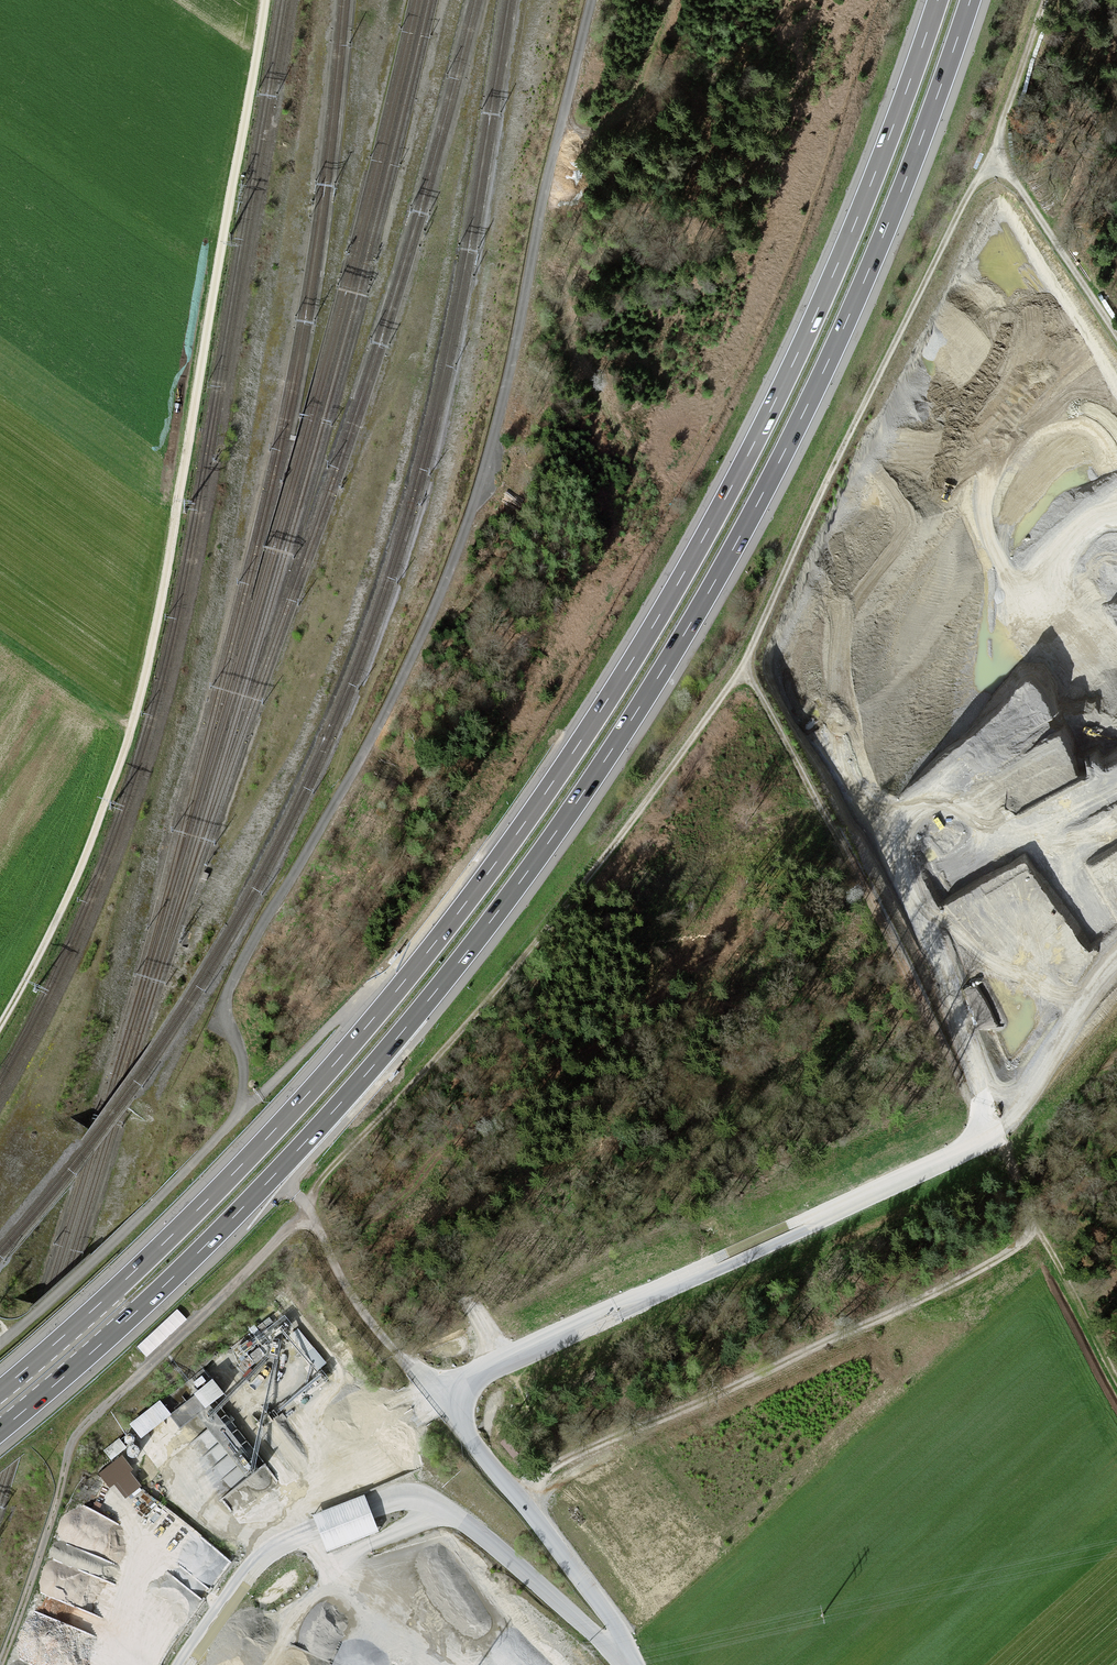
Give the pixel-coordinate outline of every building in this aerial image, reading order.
[(521,1448),(511,1436),(503,1443),(513,1455),(521,1448)]
